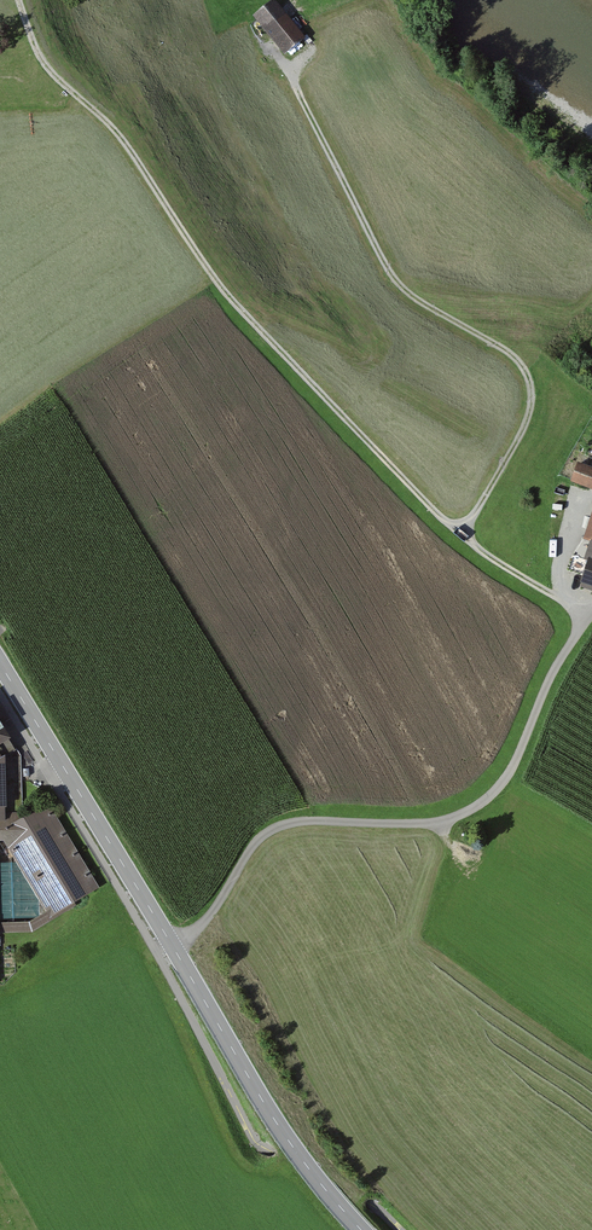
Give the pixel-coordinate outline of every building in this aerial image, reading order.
[(279,0),(278,0),(255,18),(285,56),(308,38),(279,0)] [(583,464),(576,483),(591,489),(591,467),(583,464)] [(580,539),(589,542),(582,561),(589,563),(581,586),(591,590),(591,504),(580,539)] [(4,805),(5,841),(54,921),(102,890),(49,802),(25,816),(22,758),(0,717),(0,805),(4,805)]
